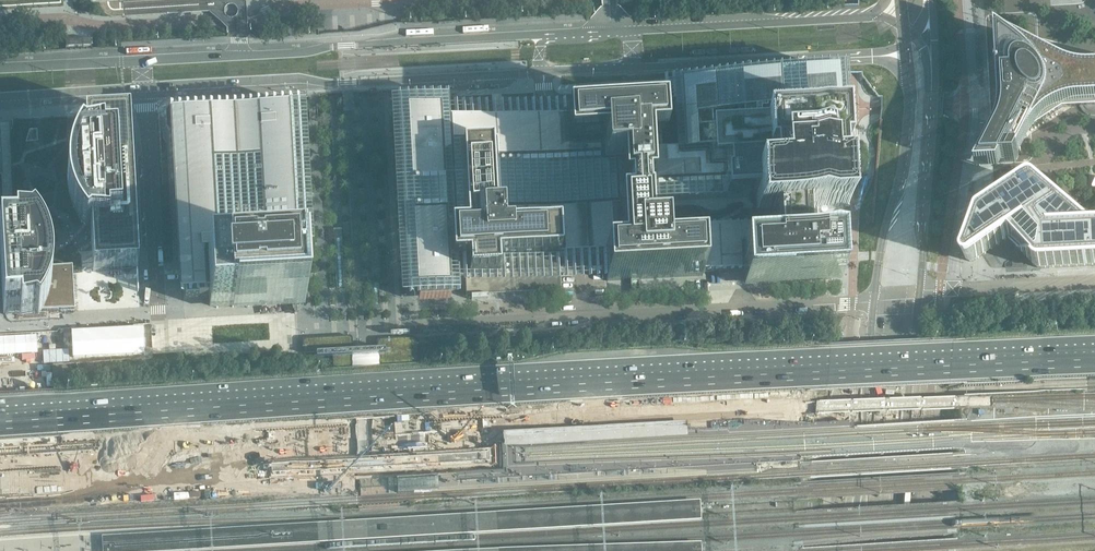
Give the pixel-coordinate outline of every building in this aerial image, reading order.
[(976,170),(999,169),(1001,163),(1015,162),(1019,154),(1021,151),(1028,137),(1030,134),(1071,107),(1080,107),(1083,111),(1083,112),(1085,113),(1085,114),(1086,114),(1087,115),(1088,115),(1090,115),(1091,116),(1093,116),(1094,116),(1094,56),(997,31),(996,31),(997,53),(997,55),(1000,106),(1000,107),(1000,108),(1000,109),(1000,110),(1000,111),(1000,112),(1000,113),(1000,114),(999,116),(999,118),(999,119),(998,121),(998,123),(998,124),(997,126),(997,127),(996,130),(995,132),(994,134),(993,136),(992,138),(991,140),(986,148),(982,157),(976,170)] [(77,40),(65,41),(66,50),(91,49),(90,40),(77,40)] [(354,92),(343,93),(344,111),(356,110),(354,92)] [(807,242),(805,197),(835,195),(833,175),(804,176),(803,164),(818,163),(819,163),(817,130),(816,130),(801,131),(800,115),(771,116),(771,117),(771,132),(709,136),(709,150),(689,151),(649,154),(648,141),(663,140),(664,140),(662,111),(598,114),(485,120),(484,100),(463,101),(464,123),(440,125),(439,96),(407,98),(407,110),(404,110),(409,204),(408,205),(407,205),(407,206),(406,207),(406,208),(406,209),(407,210),(407,211),(408,211),(408,212),(409,212),(410,212),(414,291),(417,290),(418,303),(450,301),(449,278),(465,277),(466,295),(561,290),(559,256),(582,255),(605,253),(606,281),(607,281),(702,276),(702,275),(703,275),(743,272),(744,287),(841,282),(839,243),(805,245),(805,243),(807,243),(807,242)] [(739,104),(738,96),(730,97),(730,105),(739,104)] [(297,208),(290,102),(257,104),(257,113),(254,113),(254,112),(253,112),(253,111),(252,111),(252,110),(251,110),(250,110),(249,110),(249,111),(248,111),(248,112),(248,113),(209,116),(208,108),(170,110),(182,301),(198,300),(198,298),(208,298),(208,311),(233,310),(233,311),(306,307),(304,261),(302,261),(302,254),(296,254),(295,238),(296,238),(297,237),(298,236),(298,235),(298,234),(298,233),(298,232),(297,231),(296,231),(295,230),(294,230),(293,208),(297,208)] [(67,173),(67,179),(67,185),(68,191),(69,197),(71,203),(73,209),(76,215),(79,220),(82,225),(86,230),(89,228),(91,228),(92,251),(92,255),(92,258),(93,262),(93,271),(123,270),(123,271),(124,272),(125,273),(126,274),(127,274),(128,274),(130,273),(130,272),(131,271),(131,270),(137,269),(136,246),(136,235),(135,227),(129,114),(85,116),(86,138),(84,138),(81,136),(78,140),(75,145),(73,151),(71,156),(69,162),(68,167),(67,173)] [(968,258),(968,259),(968,260),(969,260),(969,261),(970,261),(970,262),(971,262),(972,262),(973,262),(974,261),(983,256),(983,255),(984,255),(991,251),(991,250),(992,250),(993,249),(1009,239),(1010,240),(1011,240),(1011,241),(1012,241),(1013,241),(1014,241),(1015,241),(1015,240),(1016,240),(1017,240),(1017,241),(1018,241),(1019,242),(1017,243),(1016,243),(1015,243),(1014,244),(1014,245),(1013,245),(1013,246),(1013,247),(1014,247),(1014,248),(1015,248),(1015,249),(1016,249),(1017,249),(1018,248),(1019,248),(1019,247),(1019,246),(1021,245),(1023,250),(1027,258),(1028,258),(1028,259),(1035,266),(1036,267),(1037,268),(1038,268),(1039,268),(1040,269),(1041,268),(1094,266),(1094,233),(1091,234),(1090,233),(1067,215),(1067,214),(1066,214),(1065,214),(1064,214),(1061,214),(1060,214),(1059,214),(1059,213),(1058,213),(1058,212),(1060,211),(1060,212),(1061,212),(1062,211),(1063,211),(1063,210),(1064,210),(1064,209),(1064,208),(1063,208),(1063,207),(1063,206),(1062,206),(1061,206),(1060,206),(1059,206),(1059,207),(1058,207),(1058,208),(1056,210),(1048,198),(1048,197),(1035,187),(1034,186),(1033,186),(1033,185),(1032,185),(1031,185),(1030,185),(1029,185),(1028,185),(1028,186),(1027,186),(997,208),(996,206),(980,218),(981,219),(980,219),(980,220),(979,220),(979,221),(978,221),(978,222),(972,243),(968,257),(968,258)] [(49,267),(63,266),(61,261),(60,256),(59,254),(59,251),(59,250),(59,247),(59,245),(59,243),(59,242),(59,239),(59,237),(60,236),(41,237),(41,231),(33,225),(29,226),(15,227),(16,234),(13,235),(12,233),(0,233),(0,246),(4,314),(20,313),(20,319),(35,317),(38,319),(42,312),(59,311),(53,278),(50,278),(50,275),(50,273),(49,267)] [(344,231),(335,232),(338,287),(347,287),(344,231)] [(326,345),(326,337),(311,338),(311,346),(326,345)] [(405,351),(404,338),(391,339),(392,351),(405,351)] [(392,351),(391,339),(380,339),(379,340),(378,340),(377,341),(377,342),(377,352),(392,351)] [(438,453),(437,434),(359,438),(360,457),(438,453)] [(253,462),(252,440),(33,452),(0,456),(0,477),(253,462)] [(0,537),(0,550),(147,550),(146,528),(21,535),(0,537)]
